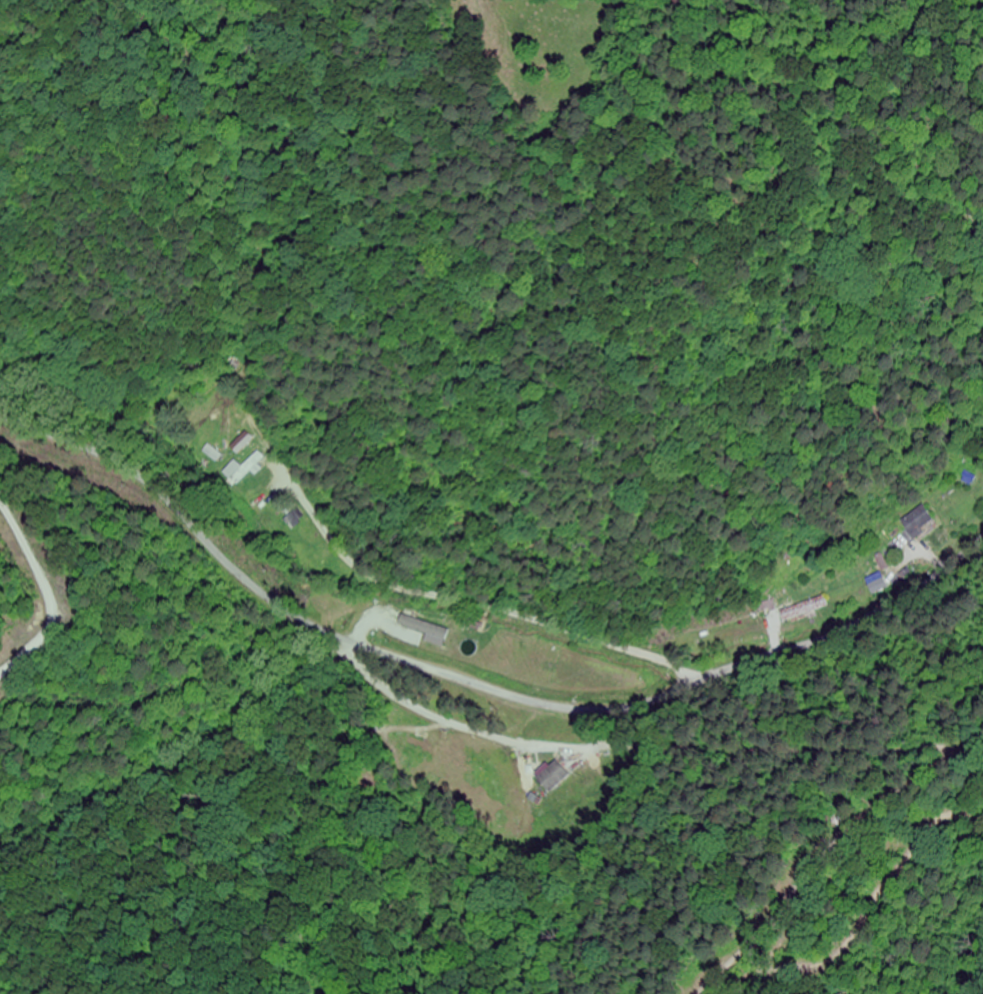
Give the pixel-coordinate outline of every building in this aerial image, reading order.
[(914,539),(936,523),(924,506),(902,522),(914,539)] [(785,622),(829,607),(826,598),(781,612),(785,622)] [(542,778),(552,794),(575,779),(565,763),(542,778)]
